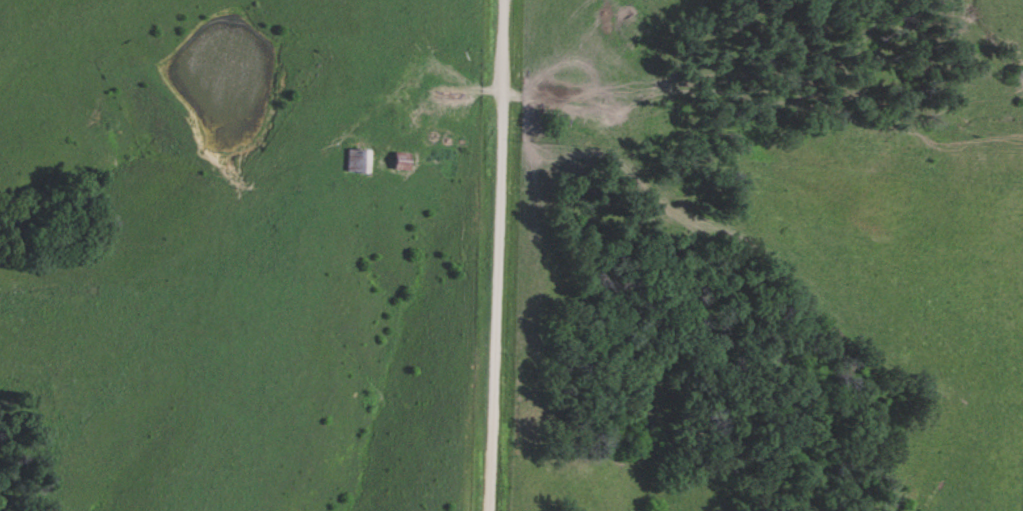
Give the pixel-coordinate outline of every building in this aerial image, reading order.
[(360,173),(361,149),(342,148),(341,172),(360,173)] [(387,168),(403,168),(403,153),(387,153),(387,168)]
